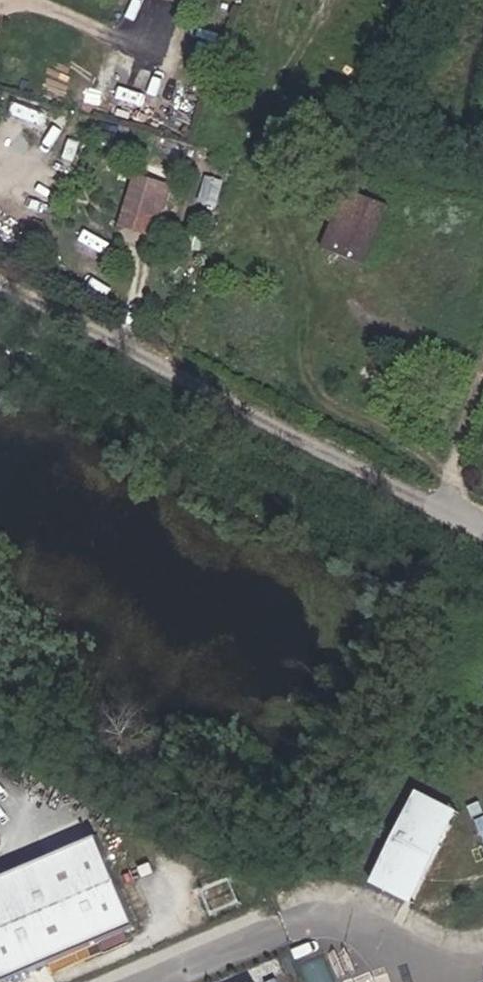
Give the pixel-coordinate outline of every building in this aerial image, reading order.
[(136,171),(123,226),(161,235),(174,180),(136,171)] [(353,187),(328,246),(373,265),(398,206),(353,187)] [(405,810),(367,906),(401,919),(419,872),(423,873),(434,844),(423,840),(431,820),(405,810)] [(0,883),(0,961),(9,981),(16,981),(142,927),(102,838),(0,883)] [(325,953),(300,962),(307,981),(336,981),(325,953)]
